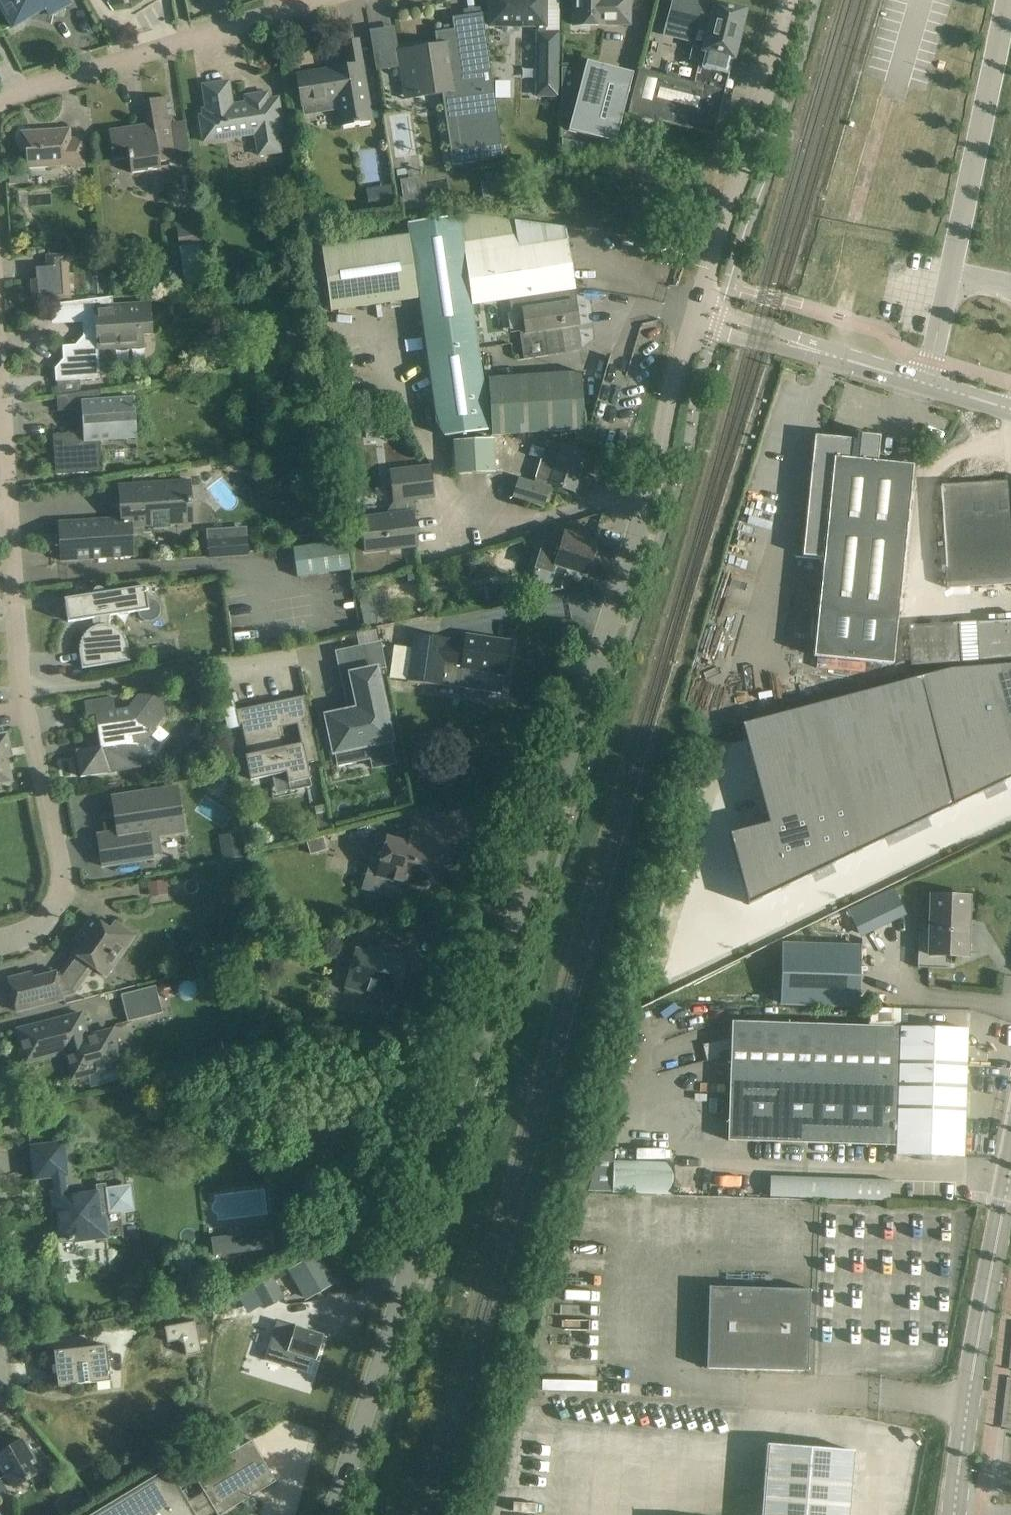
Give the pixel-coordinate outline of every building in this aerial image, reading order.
[(13,28),(32,17),(29,12),(31,6),(41,0),(50,17),(70,5),(67,0),(0,0),(0,7),(13,28)] [(546,0),(490,0),(490,26),(539,27),(539,32),(537,32),(536,96),(557,96),(558,33),(545,33),(546,0)] [(574,15),(591,15),(591,25),(606,26),(606,24),(630,24),(630,0),(574,0),(574,15)] [(695,84),(724,91),(744,11),(716,4),(715,5),(693,0),(674,0),(667,24),(697,32),(691,54),(702,56),(695,84)] [(504,158),(486,33),(483,13),(452,18),(454,30),(435,32),(437,46),(430,47),(430,45),(386,52),(388,69),(399,68),(404,100),(443,95),(453,165),(504,158)] [(635,75),(588,62),(586,69),(580,91),(569,131),(615,144),(635,75)] [(363,63),(296,74),(302,106),(336,101),(341,127),(373,121),(363,63)] [(563,69),(562,118),(569,118),(581,69),(563,69)] [(665,122),(714,134),(717,123),(721,104),(724,91),(695,84),(638,69),(630,102),(652,108),(667,112),(665,122)] [(283,129),(278,98),(268,100),(267,93),(246,96),(248,109),(233,111),(229,82),(203,86),(207,109),(203,110),(203,116),(200,116),(204,142),(256,134),(259,155),(281,152),(277,130),(283,129)] [(173,123),(172,117),(169,97),(144,101),(148,125),(109,131),(114,161),(129,159),(131,174),(160,170),(159,162),(177,158),(176,153),(189,152),(185,121),(173,123)] [(84,167),(82,139),(70,139),(69,130),(22,133),(23,152),(26,152),(27,168),(70,165),(71,168),(84,167)] [(583,143),(562,138),(561,155),(582,151),(583,143)] [(533,159),(520,159),(520,170),(533,170),(533,159)] [(423,206),(418,177),(401,180),(405,209),(423,206)] [(501,198),(499,181),(481,183),(483,201),(501,198)] [(394,208),(391,185),(367,189),(370,212),(394,208)] [(668,204),(664,218),(676,221),(680,207),(668,204)] [(567,243),(565,228),(460,213),(460,216),(458,216),(471,306),(472,306),(513,300),(514,312),(523,311),(526,332),(519,333),(523,358),(580,349),(576,326),(579,325),(567,243)] [(472,306),(471,306),(458,216),(407,223),(409,235),(418,299),(435,419),(446,437),(491,430),(472,306)] [(209,283),(203,245),(199,219),(175,223),(179,249),(186,287),(209,283)] [(374,305),(418,299),(409,235),(365,241),(374,305)] [(331,311),(374,305),(365,241),(321,248),(331,311)] [(32,279),(33,300),(69,297),(67,267),(68,267),(68,255),(48,256),(48,267),(36,268),(37,279),(32,279)] [(80,392),(79,380),(100,379),(98,351),(145,348),(144,336),(153,335),(151,302),(113,304),(113,298),(94,300),(95,321),(89,322),(90,335),(83,336),(76,345),(62,346),(63,359),(55,368),(56,381),(58,381),(59,396),(80,392)] [(492,435),(578,430),(585,429),(582,372),(488,378),(492,435)] [(134,395),(101,398),(100,389),(80,392),(59,396),(57,396),(58,411),(79,410),(80,433),(53,435),(56,475),(102,472),(100,440),(136,438),(134,395)] [(897,620),(913,466),(878,462),(880,436),(862,434),(861,440),(815,436),(803,556),(825,558),(814,656),(893,665),(897,620)] [(455,475),(496,472),(494,438),(454,440),(455,475)] [(575,492),(587,453),(561,445),(547,441),(534,483),(520,478),(514,497),(543,506),(550,484),(575,492)] [(366,552),(417,546),(413,512),(411,512),(409,500),(435,497),(431,466),(389,471),(393,503),(386,513),(360,516),(362,532),(363,532),(366,552)] [(61,547),(62,561),(133,556),(131,527),(192,523),(189,481),(119,485),(120,500),(117,501),(117,502),(120,502),(121,511),(118,511),(118,512),(121,512),(121,518),(59,522),(60,536),(56,537),(56,547),(61,547)] [(990,482),(991,519),(1010,518),(1010,481),(990,482)] [(990,482),(926,486),(928,521),(991,519),(990,482)] [(928,521),(931,570),(937,570),(938,584),(944,589),(1010,584),(1010,518),(991,519),(928,521)] [(540,557),(536,569),(553,575),(556,566),(568,569),(588,576),(598,542),(564,532),(559,548),(544,544),(540,557)] [(248,536),(208,539),(209,558),(249,555),(248,536)] [(347,540),(293,548),(297,577),(351,569),(347,540)] [(84,596),(65,599),(68,622),(93,619),(100,618),(101,625),(99,625),(97,626),(95,626),(93,627),(90,629),(88,630),(86,632),(84,634),(83,637),(82,639),(81,642),(80,644),(80,647),(79,650),(80,652),(80,655),(82,668),(106,665),(130,661),(128,649),(127,641),(125,638),(124,636),(122,633),(121,631),(117,629),(113,626),(110,625),(111,616),(137,612),(140,618),(145,621),(151,622),(157,620),(160,615),(161,608),(159,603),(153,599),(149,599),(147,599),(145,586),(105,593),(104,591),(104,590),(103,589),(102,588),(101,587),(99,587),(98,587),(96,588),(95,588),(94,589),(93,590),(93,592),(93,593),(93,594),(84,596)] [(383,622),(377,593),(359,597),(364,625),(383,622)] [(976,623),(977,662),(1006,661),(1010,661),(1010,621),(976,623)] [(959,623),(909,626),(911,666),(913,666),(962,664),(959,623)] [(505,674),(509,641),(466,634),(465,643),(449,641),(449,638),(415,634),(409,681),(459,688),(462,668),(505,674)] [(355,708),(324,715),(333,755),(368,748),(373,769),(396,764),(391,743),(395,742),(380,669),(386,667),(381,641),(342,649),(355,708)] [(1010,711),(1010,662),(968,666),(981,713),(1010,711)] [(968,666),(946,669),(917,676),(952,805),(1000,782),(981,713),(968,666)] [(952,805),(917,676),(867,690),(905,828),(952,805)] [(867,690),(817,704),(831,757),(842,796),(857,851),(905,828),(867,690)] [(77,751),(81,777),(140,768),(137,747),(144,746),(166,716),(163,699),(155,693),(138,696),(129,708),(115,710),(113,698),(84,702),(87,716),(95,714),(100,747),(77,751)] [(269,703),(237,710),(239,724),(243,723),(251,779),(288,771),(289,783),(310,778),(307,762),(318,759),(305,696),(285,700),(290,725),(298,723),(302,744),(283,748),(278,727),(274,728),(269,703)] [(817,704),(740,725),(754,777),(831,757),(817,704)] [(1000,782),(1010,776),(1010,711),(981,713),(1000,782)] [(10,781),(5,758),(10,757),(5,736),(3,737),(1,729),(0,729),(0,783),(10,781)] [(831,757),(754,777),(765,818),(803,807),(842,796),(831,757)] [(117,832),(98,835),(103,866),(153,859),(153,857),(162,856),(159,836),(184,832),(177,787),(112,796),(117,832)] [(842,796),(803,807),(821,869),(857,851),(842,796)] [(803,807),(765,818),(766,824),(776,856),(784,887),(821,869),(803,807)] [(328,812),(315,815),(319,830),(331,827),(328,812)] [(766,824),(729,834),(737,866),(776,856),(766,824)] [(449,870),(456,844),(410,831),(407,843),(387,838),(377,836),(366,874),(425,890),(432,865),(449,870)] [(241,832),(219,835),(223,861),(245,858),(241,832)] [(324,837),(306,842),(310,855),(328,851),(324,837)] [(776,856),(737,866),(748,905),(784,887),(776,856)] [(148,883),(150,897),(168,894),(166,880),(148,883)] [(844,908),(854,932),(906,910),(896,887),(844,908)] [(969,956),(970,896),(930,896),(928,924),(933,925),(932,955),(969,956)] [(118,960),(135,936),(115,922),(110,929),(92,917),(76,940),(84,945),(77,955),(75,953),(61,973),(57,974),(56,972),(33,978),(32,973),(8,979),(17,1011),(63,999),(64,1000),(75,997),(74,993),(93,967),(101,973),(113,956),(118,960)] [(419,981),(426,955),(379,943),(376,955),(357,949),(346,988),(395,1001),(402,977),(419,981)] [(859,1007),(861,946),(782,944),(780,1005),(859,1007)] [(165,996),(171,995),(175,990),(174,985),(170,982),(161,983),(158,988),(159,994),(165,996)] [(156,986),(121,995),(128,1022),(163,1013),(156,987),(156,986)] [(900,1027),(900,1009),(870,1008),(869,1026),(848,1025),(846,1084),(899,1086),(900,1027)] [(82,1013),(17,1030),(17,1031),(26,1063),(66,1053),(73,1078),(122,1066),(112,1030),(88,1037),(86,1028),(83,1018),(82,1013)] [(846,1084),(848,1025),(732,1022),(732,1038),(703,1045),(707,1062),(731,1055),(730,1080),(846,1084)] [(966,1044),(967,1029),(900,1027),(899,1086),(897,1143),(920,1144),(919,1155),(965,1156),(965,1155),(962,1155),(963,1135),(966,1135),(966,1133),(963,1133),(964,1115),(967,1115),(967,1113),(964,1113),(964,1091),(967,1091),(967,1090),(965,1090),(965,1076),(968,1076),(968,1075),(965,1075),(965,1061),(968,1061),(968,1060),(966,1059),(966,1046),(969,1046),(969,1045),(966,1044)] [(844,1144),(846,1084),(730,1080),(728,1140),(844,1144)] [(897,1143),(899,1086),(846,1084),(844,1144),(897,1145),(897,1143)] [(673,1195),(674,1163),(614,1161),(614,1153),(599,1152),(613,1099),(604,1096),(578,1191),(588,1193),(588,1192),(612,1192),(612,1194),(673,1195)] [(66,1191),(65,1176),(67,1176),(63,1143),(30,1146),(34,1180),(53,1177),(55,1192),(51,1193),(52,1202),(56,1201),(61,1239),(69,1238),(69,1240),(109,1236),(107,1217),(102,1217),(102,1214),(135,1211),(133,1184),(106,1187),(106,1186),(97,1187),(98,1192),(68,1196),(68,1191),(66,1191)] [(897,1154),(919,1155),(920,1144),(897,1143),(897,1145),(897,1154)] [(771,1176),(770,1197),(890,1201),(891,1181),(771,1176)] [(727,1238),(728,1206),(701,1205),(700,1237),(727,1238)] [(271,1236),(255,1238),(256,1252),(272,1250),(271,1236)] [(307,1297),(333,1282),(317,1254),(290,1269),(307,1297)] [(808,1371),(810,1289),(709,1286),(707,1368),(808,1371)] [(203,1300),(200,1288),(193,1289),(196,1301),(203,1300)] [(201,1352),(196,1325),(195,1321),(164,1327),(167,1343),(178,1340),(184,1344),(186,1355),(201,1352)] [(315,1359),(323,1335),(295,1326),(292,1335),(280,1331),(276,1344),(270,1342),(264,1361),(282,1367),(287,1350),(315,1359)] [(590,1356),(591,1345),(539,1343),(539,1357),(540,1357),(540,1370),(583,1371),(584,1361),(571,1361),(570,1368),(557,1367),(557,1355),(590,1356)] [(54,1351),(58,1387),(111,1381),(107,1345),(54,1351)] [(0,1452),(0,1464),(14,1488),(42,1471),(23,1439),(0,1452)] [(216,1511),(218,1514),(220,1514),(276,1481),(251,1440),(194,1475),(204,1491),(186,1502),(167,1469),(91,1514),(210,1514),(216,1511)] [(854,1451),(767,1444),(761,1514),(849,1514),(854,1451)]
